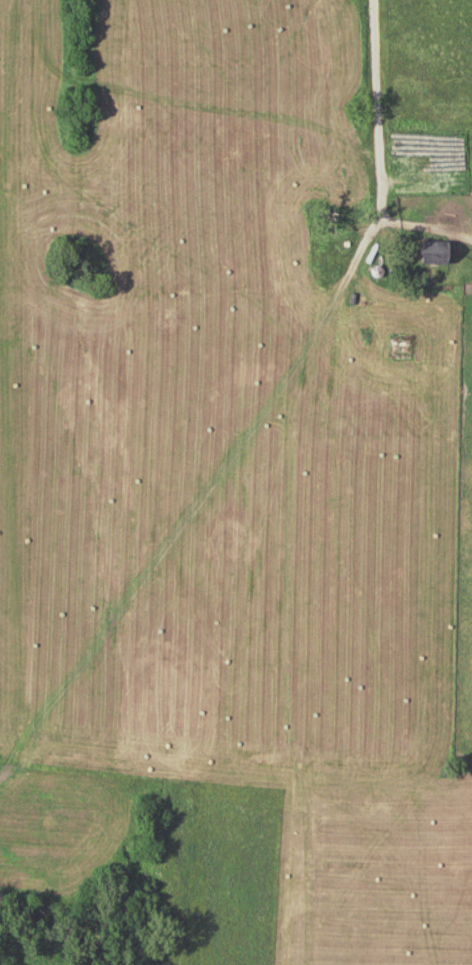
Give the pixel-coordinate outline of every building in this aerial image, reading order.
[(455,265),(456,241),(426,240),(426,264),(455,265)] [(179,321),(178,310),(163,312),(164,322),(179,321)] [(416,360),(416,334),(392,334),(392,360),(416,360)]
